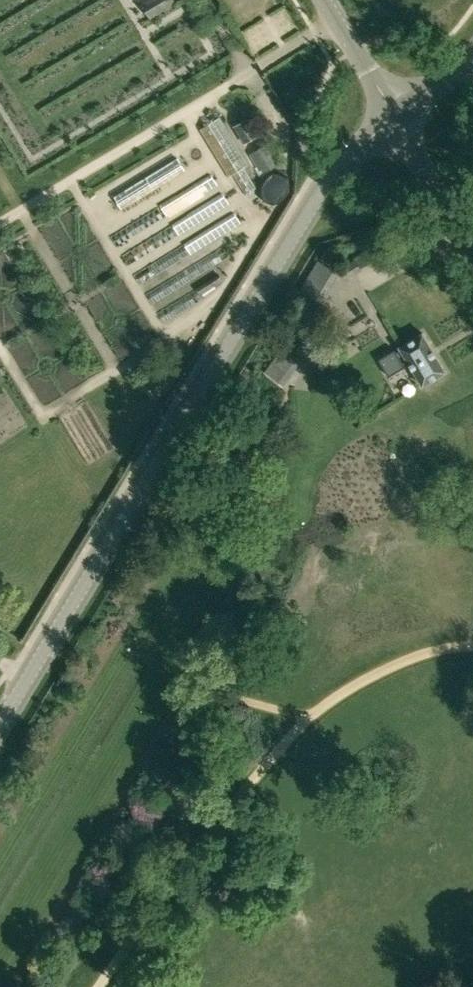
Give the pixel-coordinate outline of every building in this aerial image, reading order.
[(175,0),(140,0),(151,19),(177,3),(175,0)] [(259,134),(249,116),(233,125),(244,143),(259,134)] [(228,176),(233,173),(248,164),(219,117),(199,129),(228,176)] [(263,174),(281,163),(269,142),(250,154),(259,170),(261,169),(263,174)] [(185,170),(177,158),(114,195),(122,209),(185,170)] [(217,185),(211,174),(109,237),(116,246),(217,185)] [(248,192),(259,198),(265,187),(254,181),(248,192)] [(229,204),(223,193),(123,254),(129,265),(229,204)] [(241,223),(235,213),(134,274),(141,284),(241,223)] [(346,279),(361,269),(355,259),(340,268),(346,279)] [(318,260),(301,288),(321,300),(338,272),(318,260)] [(202,299),(197,290),(196,289),(157,313),(163,323),(202,299)] [(391,355),(402,374),(412,368),(422,385),(445,371),(422,334),(400,347),(401,349),(391,355)]
